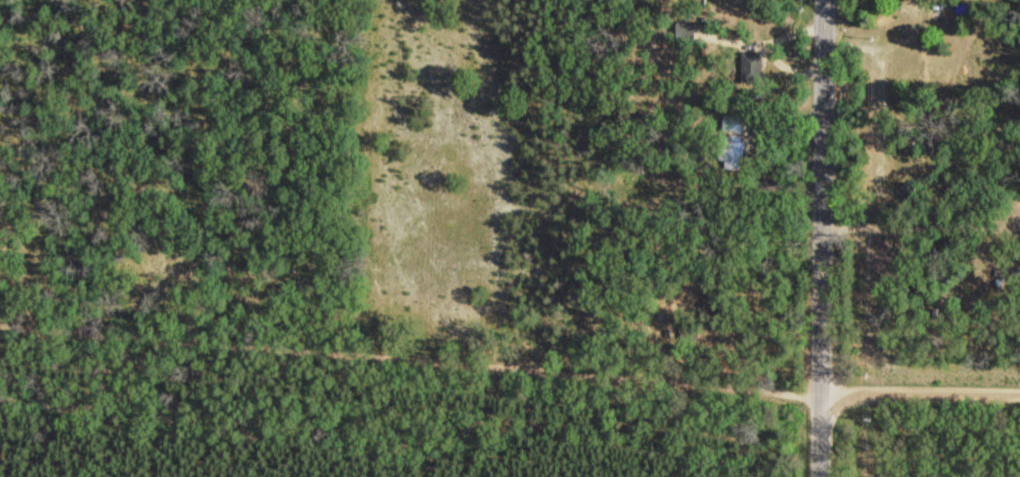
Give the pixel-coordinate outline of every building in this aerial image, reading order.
[(740,136),(715,136),(715,160),(740,160),(740,136)]
